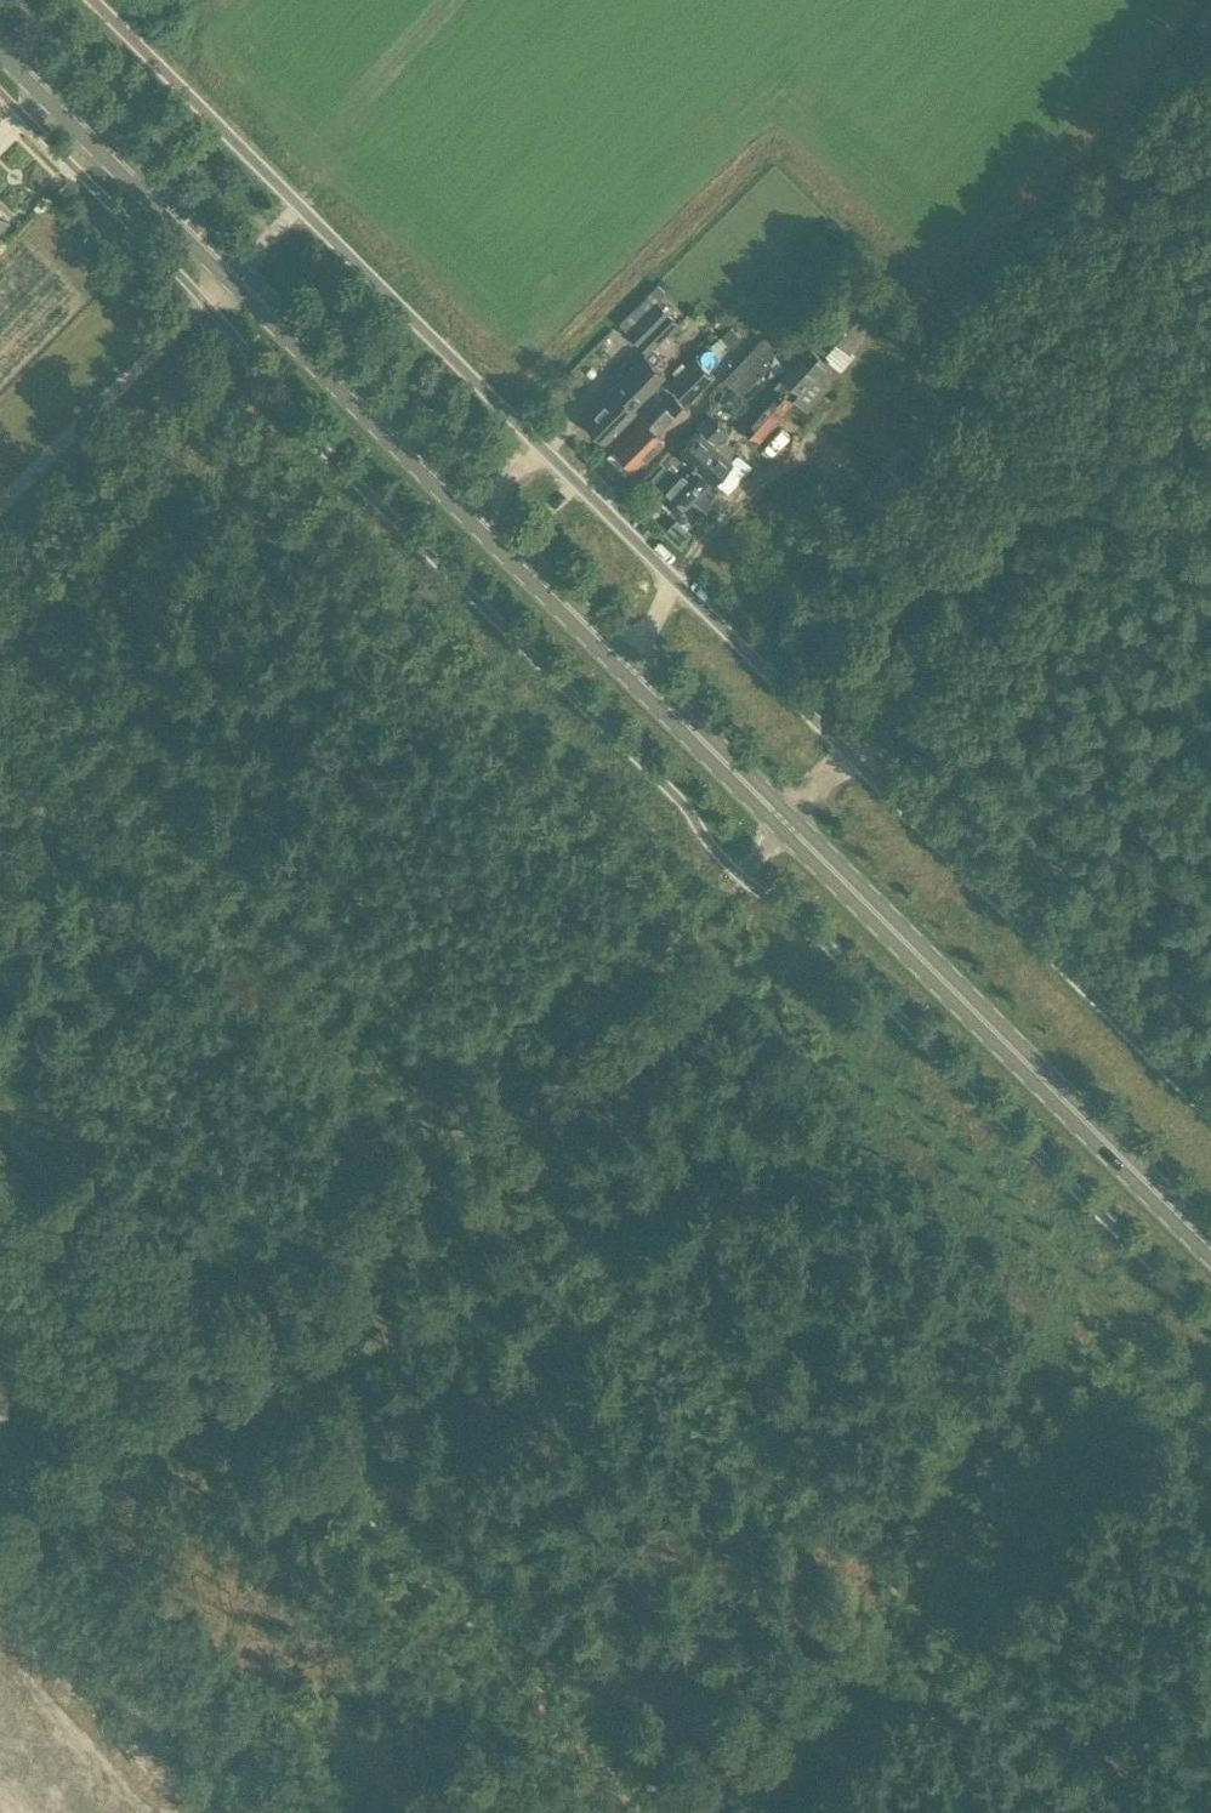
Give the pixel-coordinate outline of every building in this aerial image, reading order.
[(615,392),(587,421),(604,439),(635,407),(632,404),(663,372),(654,364),(662,356),(653,347),(667,333),(669,335),(680,323),(649,294),(620,323),(647,349),(610,387),(615,392)] [(722,335),(732,346),(741,337),(731,327),(722,335)] [(778,349),(764,335),(724,377),(742,393),(771,362),(768,359),(778,349)] [(855,354),(851,350),(837,339),(825,353),(812,342),(793,364),(774,384),(740,426),(758,441),(792,399),(806,411),(855,354)] [(689,402),(715,377),(695,357),(669,382),(689,402)] [(633,467),(688,410),(674,397),(648,423),(642,418),(613,447),(633,467)] [(711,479),(732,458),(714,441),(726,429),(709,413),(696,426),(698,428),(679,448),(687,457),(711,479)] [(680,511),(711,480),(711,479),(687,457),(679,448),(674,443),(659,458),(663,463),(648,478),(658,487),(657,488),(680,511)] [(684,526),(672,539),(680,547),(690,531),(684,526)] [(9,1409),(19,1393),(0,1372),(0,1417),(9,1409)]
